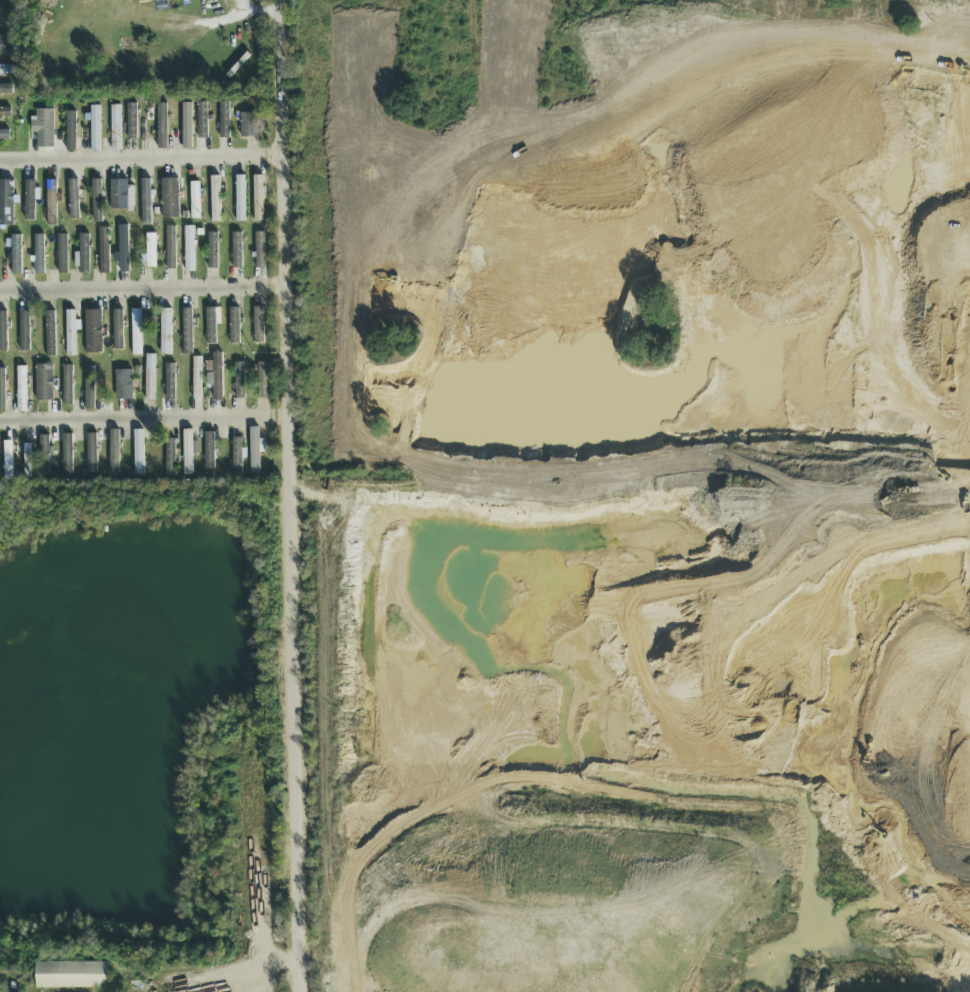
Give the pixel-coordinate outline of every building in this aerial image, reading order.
[(10,37),(0,37),(0,56),(10,56),(10,37)] [(0,66),(0,76),(16,76),(16,66),(0,66)] [(0,85),(0,95),(12,95),(12,85),(0,85)] [(208,138),(207,103),(198,103),(198,139),(208,138)] [(220,103),(220,139),(229,139),(230,103),(220,103)] [(128,141),(137,141),(137,104),(127,104),(128,141)] [(167,150),(166,104),(157,104),(157,150),(167,150)] [(192,104),(182,104),(183,150),(192,150),(192,104)] [(100,106),(91,106),(90,119),(91,119),(91,151),(100,151),(100,106)] [(111,151),(121,151),(120,106),(110,106),(111,151)] [(11,108),(0,108),(0,118),(11,118),(11,108)] [(54,110),(37,110),(36,148),(53,149),(54,110)] [(75,112),(65,112),(66,151),(76,151),(75,112)] [(258,138),(257,113),(240,114),(241,138),(258,138)] [(10,140),(9,130),(0,130),(0,141),(10,140)] [(245,176),(236,177),(236,222),(245,222),(245,176)] [(264,222),(263,176),(253,176),(253,222),(264,222)] [(220,177),(210,177),(211,223),(221,222),(220,177)] [(161,179),(162,219),(179,219),(178,179),(161,179)] [(78,180),(68,180),(69,219),(79,219),(78,180)] [(101,180),(92,180),(93,223),(102,223),(101,180)] [(142,225),(151,225),(150,180),(141,180),(142,225)] [(14,181),(0,181),(0,226),(14,227),(14,181)] [(35,181),(25,181),(25,221),(34,221),(35,181)] [(56,181),(46,181),(47,226),(57,226),(56,181)] [(110,211),(132,211),(132,181),(110,181),(110,211)] [(199,183),(190,183),(191,220),(200,219),(199,183)] [(128,226),(118,226),(120,273),(129,273),(128,226)] [(176,270),(175,227),(166,227),(167,270),(176,270)] [(194,272),(194,227),(184,227),(185,273),(194,272)] [(100,275),(109,274),(108,228),(99,228),(100,275)] [(217,233),(208,234),(209,269),(218,269),(217,233)] [(232,233),(233,269),(242,269),(242,233),(232,233)] [(265,269),(264,233),(255,233),(256,269),(265,269)] [(155,234),(146,234),(146,255),(141,256),(142,267),(156,267),(155,234)] [(44,235),(34,236),(35,275),(44,274),(44,235)] [(58,275),(68,274),(67,235),(57,235),(58,275)] [(76,253),(76,274),(88,274),(89,235),(79,235),(79,253),(76,253)] [(6,248),(12,249),(11,275),(21,275),(22,238),(6,237),(6,248)] [(216,345),(215,308),(206,309),(206,345),(216,345)] [(264,344),(263,308),(253,308),(254,344),(264,344)] [(182,309),(183,355),(193,355),(192,309),(182,309)] [(239,345),(239,309),(230,309),(230,344),(239,345)] [(171,310),(161,310),(160,355),(171,356),(171,310)] [(75,331),(81,331),(80,321),(75,322),(75,311),(66,311),(67,357),(76,357),(75,331)] [(101,311),(85,311),(86,354),(102,354),(101,311)] [(123,311),(114,311),(113,350),(122,351),(123,311)] [(132,356),(143,356),(142,322),(141,322),(141,311),(132,311),(132,356)] [(29,352),(30,313),(21,312),(20,352),(29,352)] [(54,312),(45,312),(47,358),(56,357),(54,312)] [(222,354),(212,354),(213,399),(223,399),(222,354)] [(155,356),(146,355),(145,401),(154,401),(155,356)] [(201,400),(202,358),(193,358),(192,400),(201,400)] [(244,363),(235,363),(235,399),(245,399),(244,363)] [(257,399),(267,399),(268,363),(258,363),(257,399)] [(175,364),(165,365),(166,400),(175,400),(175,364)] [(35,366),(36,402),(53,401),(53,365),(35,366)] [(17,413),(27,412),(26,367),(16,367),(17,413)] [(72,367),(63,367),(63,406),(73,406),(72,367)] [(86,410),(95,410),(94,367),(85,367),(86,410)] [(132,371),(116,371),(116,401),(133,400),(132,371)] [(260,474),(258,428),(250,429),(251,474),(260,474)] [(109,475),(119,474),(119,430),(109,430),(109,475)] [(143,475),(143,430),(133,431),(134,476),(143,475)] [(193,455),(198,455),(197,441),(193,441),(192,430),(183,431),(184,475),(193,475),(193,455)] [(205,470),(215,469),(214,433),(204,433),(205,470)] [(97,434),(87,435),(88,474),(97,474),(97,434)] [(73,435),(63,435),(63,474),(72,475),(73,435)] [(49,436),(40,436),(39,476),(49,477),(49,436)] [(242,439),(233,438),(232,475),(242,475),(242,439)] [(175,440),(166,440),(166,476),(175,476),(175,440)] [(5,482),(13,481),(12,442),(4,442),(5,482)] [(36,989),(108,988),(107,962),(35,963),(36,989)]
